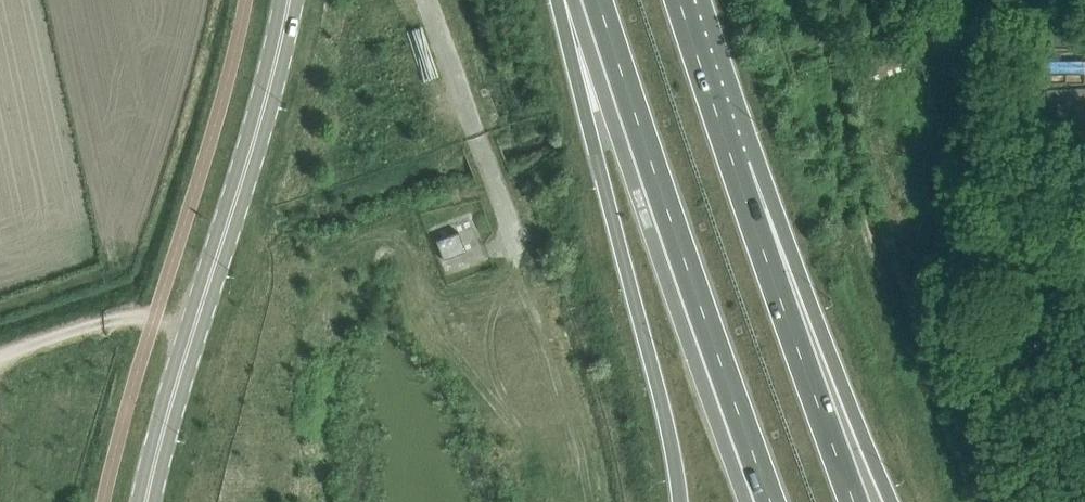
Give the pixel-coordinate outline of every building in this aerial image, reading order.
[(398,38),(409,68),(437,58),(427,28),(398,38)] [(442,236),(452,259),(469,252),(460,229),(442,236)]
